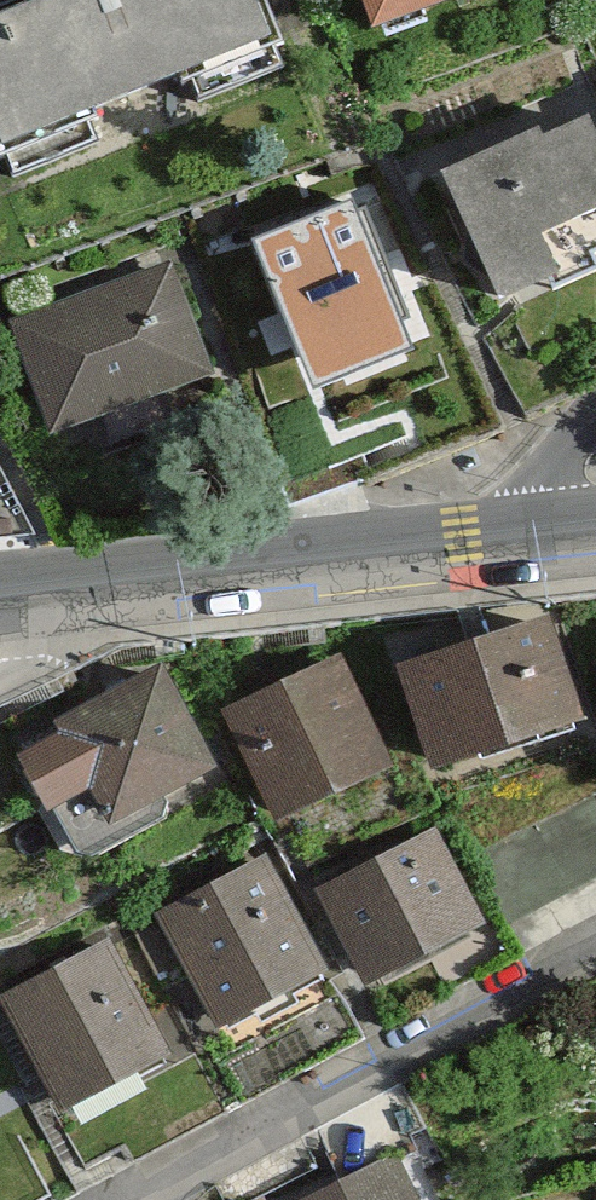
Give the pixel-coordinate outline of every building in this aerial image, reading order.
[(15,184),(287,66),(258,0),(8,0),(0,4),(0,150),(15,184)] [(456,0),(363,0),(376,32),(456,0)] [(441,171),(498,303),(549,282),(558,304),(595,287),(595,126),(588,107),(441,171)] [(370,195),(258,245),(315,370),(427,319),(370,195)] [(180,257),(29,313),(71,427),(222,371),(180,257)] [(544,614),(399,654),(431,767),(576,727),(544,614)] [(386,759),(327,658),(221,720),(280,821),(386,759)] [(13,740),(69,847),(212,772),(155,665),(13,740)] [(431,835),(327,889),(376,984),(480,930),(431,835)] [(224,1033),(321,984),(263,870),(166,919),(224,1033)] [(107,948),(2,1001),(62,1120),(167,1068),(107,948)] [(403,1164),(330,1199),(420,1199),(403,1164)]
